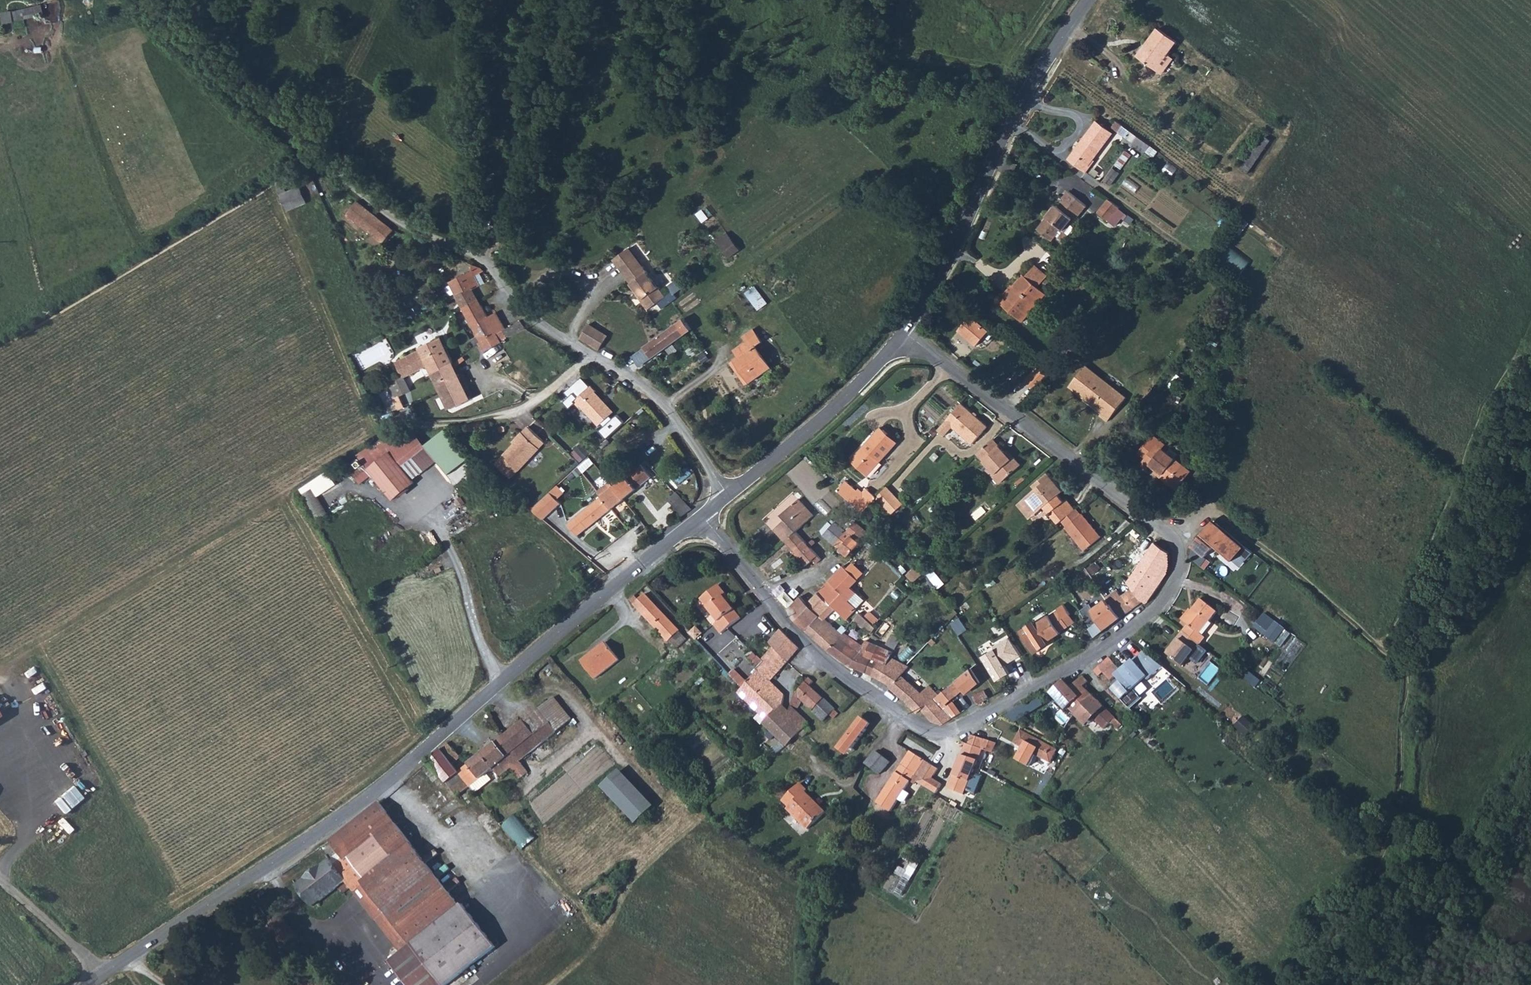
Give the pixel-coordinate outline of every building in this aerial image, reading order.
[(41,5),(2,13),(3,22),(43,14),(41,5)] [(1158,27),(1137,56),(1155,71),(1158,67),(1165,73),(1175,61),(1167,55),(1177,42),(1158,27)] [(1165,73),(1158,67),(1155,71),(1163,76),(1165,73)] [(1077,153),(1074,152),(1067,160),(1086,175),(1093,166),(1089,163),(1112,136),(1097,124),(1081,143),(1084,145),(1077,153)] [(1123,128),(1119,133),(1124,137),(1129,132),(1123,128)] [(1152,151),(1129,132),(1124,137),(1148,156),(1152,151)] [(276,185),(279,191),(286,188),(283,182),(276,185)] [(299,187),(288,191),(286,188),(279,191),(288,211),(306,203),(299,187)] [(1084,207),(1066,191),(1060,197),(1062,199),(1054,208),(1045,218),(1039,224),(1051,236),(1053,234),(1057,237),(1064,237),(1073,228),(1067,222),(1070,218),(1072,220),(1084,207)] [(394,230),(357,201),(346,216),(383,244),(394,230)] [(1119,210),(1109,202),(1101,212),(1112,220),(1119,210)] [(1041,214),(1045,218),(1054,208),(1050,205),(1041,214)] [(1039,224),(1035,228),(1048,240),(1051,236),(1039,224)] [(732,259),(744,250),(730,232),(718,241),(732,259)] [(614,254),(632,277),(648,266),(629,242),(614,254)] [(1221,260),(1242,276),(1254,260),(1232,245),(1221,260)] [(666,289),(648,266),(632,277),(644,292),(642,293),(649,303),(666,289)] [(1019,277),(1016,275),(993,305),(1018,325),(1041,296),(1032,289),(1042,276),(1029,266),(1019,277)] [(449,282),(464,310),(473,327),(478,336),(482,342),(503,330),(507,338),(517,333),(512,325),(506,329),(497,312),(488,317),(472,288),(481,285),(476,276),(481,273),(484,271),(481,267),(449,282)] [(485,283),(481,273),(476,276),(481,285),(485,283)] [(750,296),(761,310),(770,303),(760,289),(750,296)] [(458,312),(468,330),(473,327),(464,310),(458,312)] [(976,350),(988,335),(969,320),(957,335),(976,350)] [(512,325),(517,333),(526,329),(520,321),(512,325)] [(615,338),(600,321),(588,332),(605,346),(615,338)] [(671,322),(641,345),(649,355),(679,332),(671,322)] [(733,357),(747,378),(767,366),(754,345),(762,340),(754,327),(742,335),(745,339),(734,346),(739,353),(733,357)] [(472,339),(475,346),(482,342),(478,336),(472,339)] [(429,365),(450,409),(471,399),(442,337),(421,347),(422,350),(395,362),(403,377),(429,365)] [(641,345),(638,347),(646,358),(649,355),(641,345)] [(1082,369),(1065,390),(1080,401),(1081,399),(1097,411),(1099,411),(1100,413),(1099,416),(1097,419),(1105,425),(1123,402),(1115,395),(1113,398),(1098,386),(1100,383),(1082,369)] [(1022,385),(1033,395),(1046,381),(1034,371),(1022,385)] [(393,382),(400,396),(410,391),(403,377),(393,382)] [(570,397),(575,393),(579,398),(591,387),(583,378),(566,393),(570,397)] [(393,382),(392,379),(385,382),(399,410),(405,407),(400,396),(393,382)] [(607,440),(625,423),(618,415),(614,419),(611,416),(615,412),(597,392),(592,386),(579,398),(575,393),(570,397),(564,403),(569,408),(573,405),(574,406),(577,403),(580,408),(581,406),(600,426),(602,424),(605,427),(600,432),(607,440)] [(971,443),(987,426),(961,402),(938,429),(944,434),(953,425),(971,443)] [(545,442),(528,426),(520,435),(516,440),(517,441),(504,456),(497,464),(512,478),(519,470),(545,442)] [(865,450),(854,463),(868,476),(897,442),(881,428),(863,448),(865,450)] [(401,465),(425,446),(414,431),(380,440),(401,465)] [(1141,463),(1136,469),(1144,476),(1147,472),(1167,491),(1181,473),(1158,454),(1153,449),(1159,444),(1151,438),(1135,457),(1141,463)] [(1013,457),(1011,459),(1005,452),(993,439),(976,454),(989,468),(1001,481),(1020,465),(1013,457)] [(401,465),(380,440),(357,455),(362,461),(368,468),(393,500),(415,482),(401,465)] [(1159,444),(1153,449),(1158,454),(1164,448),(1159,444)] [(573,455),(582,463),(590,456),(581,448),(573,455)] [(851,461),(854,463),(865,450),(863,448),(851,461)] [(368,468),(362,461),(358,465),(363,471),(368,468)] [(623,479),(614,486),(610,481),(597,491),(602,496),(568,523),(578,536),(624,499),(652,476),(641,464),(623,479)] [(986,470),(998,484),(1001,481),(989,468),(986,470)] [(610,481),(614,486),(623,479),(619,473),(609,481),(610,481)] [(1075,510),(1074,510),(1065,500),(1062,502),(1052,489),(1057,486),(1047,474),(1032,486),(1035,490),(1022,500),(1034,514),(1043,507),(1058,524),(1061,522),(1066,527),(1064,528),(1084,551),(1100,537),(1081,514),(1080,515),(1075,510)] [(861,494),(846,481),(838,490),(864,512),(877,498),(878,497),(867,488),(861,494)] [(877,498),(891,515),(904,504),(888,486),(878,497),(877,498)] [(316,488),(305,494),(319,519),(330,513),(316,488)] [(675,491),(667,499),(672,504),(680,496),(675,491)] [(551,493),(532,510),(544,520),(561,504),(551,493)] [(680,496),(672,504),(683,516),(692,509),(680,496)] [(822,558),(797,531),(814,516),(798,499),(781,514),(785,519),(774,530),(807,566),(814,560),(817,563),(822,558)] [(1028,519),(1034,514),(1022,500),(1016,505),(1028,519)] [(1213,521),(1206,529),(1209,532),(1216,524),(1213,521)] [(839,548),(847,556),(860,542),(836,522),(824,535),(839,548)] [(1200,536),(1190,546),(1200,555),(1209,544),(1208,544),(1210,542),(1229,559),(1240,545),(1216,524),(1209,532),(1206,529),(1201,534),(1203,536),(1201,537),(1200,536)] [(1206,559),(1202,556),(1196,563),(1200,566),(1206,559)] [(846,571),(857,581),(863,575),(852,565),(846,571)] [(912,582),(924,572),(918,566),(915,567),(906,575),(912,582)] [(950,686),(939,695),(929,685),(922,692),(918,689),(917,688),(903,675),(902,674),(908,666),(906,665),(899,661),(889,656),(891,651),(869,642),(869,643),(864,655),(858,652),(838,638),(839,637),(839,636),(838,636),(841,633),(820,613),(829,604),(845,620),(863,601),(850,588),(857,581),(846,571),(842,567),(837,573),(829,581),(817,593),(816,594),(813,597),(806,604),(799,597),(787,609),(792,619),(804,630),(819,645),(826,651),(846,665),(849,667),(871,676),(878,680),(881,681),(889,685),(887,687),(892,692),(900,698),(903,701),(914,713),(921,710),(923,713),(930,721),(941,725),(951,718),(963,710),(956,699),(947,704),(946,703),(970,684),(964,676),(950,686)] [(924,572),(937,588),(944,583),(930,567),(924,572)] [(1078,572),(1069,580),(1074,586),(1083,578),(1078,572)] [(1146,583),(1133,573),(1127,582),(1139,594),(1146,583)] [(701,601),(719,623),(714,627),(721,635),(740,621),(723,600),(726,597),(718,587),(701,601)] [(1104,599),(1119,617),(1133,606),(1122,593),(1118,596),(1114,590),(1103,598),(1104,599)] [(668,643),(680,632),(645,595),(639,601),(636,596),(630,601),(668,643)] [(1119,617),(1104,599),(1092,608),(1089,603),(1079,611),(1096,636),(1119,617)] [(1187,630),(1183,636),(1200,649),(1205,643),(1200,638),(1217,617),(1201,603),(1183,626),(1187,630)] [(1025,644),(1033,638),(1040,647),(1047,642),(1060,632),(1059,632),(1068,626),(1062,618),(1068,613),(1061,604),(1052,611),(1053,613),(1049,616),(1048,615),(1034,625),(1031,622),(1017,633),(1022,640),(1025,644)] [(872,634),(884,619),(872,611),(868,617),(862,613),(856,621),(872,634)] [(1068,613),(1062,618),(1068,626),(1074,622),(1068,613)] [(1294,634),(1265,614),(1256,628),(1284,647),(1294,634)] [(961,634),(969,631),(964,619),(956,622),(961,634)] [(769,682),(796,651),(798,648),(785,631),(784,632),(770,646),(773,649),(762,662),(764,664),(756,675),(749,682),(748,684),(741,690),(769,718),(763,724),(788,748),(800,736),(804,740),(812,732),(807,728),(809,725),(790,708),(788,712),(782,707),(784,697),(769,682)] [(897,631),(889,643),(897,648),(905,637),(897,631)] [(1168,659),(1183,671),(1200,649),(1183,636),(1177,642),(1179,644),(1168,659)] [(1033,638),(1025,644),(1033,655),(1048,645),(1047,642),(1040,647),(1033,638)] [(1008,663),(1022,656),(1012,639),(995,649),(998,655),(986,661),(998,683),(1011,676),(1005,665),(1004,663),(1007,661),(1008,663)] [(605,642),(581,662),(592,675),(615,655),(605,642)] [(1120,672),(1109,661),(1107,658),(1092,671),(1096,676),(1101,672),(1109,681),(1115,676),(1129,692),(1145,677),(1147,679),(1160,667),(1154,663),(1143,653),(1141,652),(1120,672)] [(931,674),(916,660),(903,675),(917,688),(918,689),(931,674)] [(736,672),(730,678),(741,690),(748,684),(736,672)] [(1121,725),(1080,686),(1086,681),(1081,676),(1069,686),(1062,679),(1048,693),(1057,702),(1058,700),(1081,723),(1084,720),(1088,724),(1093,719),(1104,730),(1110,724),(1116,730),(1121,725)] [(796,694),(791,707),(797,709),(801,701),(822,721),(829,713),(833,717),(837,713),(809,686),(812,682),(809,678),(807,680),(796,694)] [(972,697),(976,704),(988,698),(983,691),(972,697)] [(524,722),(536,736),(541,742),(537,745),(532,739),(517,750),(524,759),(571,721),(565,713),(553,698),(524,722)] [(1042,699),(1010,712),(1014,722),(1046,709),(1042,699)] [(858,717),(840,742),(850,749),(864,729),(861,728),(865,722),(858,717)] [(1244,718),(1238,727),(1250,735),(1256,725),(1244,718)] [(460,772),(453,764),(461,757),(449,742),(441,749),(428,761),(445,783),(457,798),(460,796),(465,802),(476,793),(475,792),(486,783),(492,779),(487,774),(494,768),(501,777),(514,767),(522,778),(529,772),(521,761),(524,759),(517,750),(532,739),(537,745),(541,742),(536,736),(524,722),(497,742),(460,772)] [(897,728),(877,804),(891,812),(922,760),(907,751),(897,728)] [(1014,730),(1007,742),(1045,761),(1051,748),(1014,730)] [(970,736),(966,745),(963,744),(945,789),(961,795),(979,750),(985,752),(990,754),(994,745),(970,736)] [(850,749),(840,742),(836,749),(845,756),(850,749)] [(879,774),(888,761),(883,757),(876,751),(865,764),(879,774)] [(937,769),(927,763),(915,782),(934,795),(940,785),(931,779),(937,769)] [(616,774),(601,788),(636,825),(650,811),(616,774)] [(799,787),(781,804),(788,811),(786,812),(805,834),(823,817),(803,796),(805,794),(799,787)] [(404,953),(392,963),(410,984),(449,984),(498,946),(464,904),(462,906),(445,886),(395,824),(379,804),(330,842),(346,862),(336,870),(330,862),(297,887),(292,891),(299,900),(304,896),(314,908),(347,883),(354,892),(356,895),(386,931),(404,953)] [(519,814),(505,826),(525,850),(539,838),(519,814)] [(428,853),(454,835),(450,830),(424,847),(428,853)] [(517,917),(491,936),(495,941),(521,923),(517,917)] [(299,939),(283,918),(269,929),(285,949),(299,939)]
